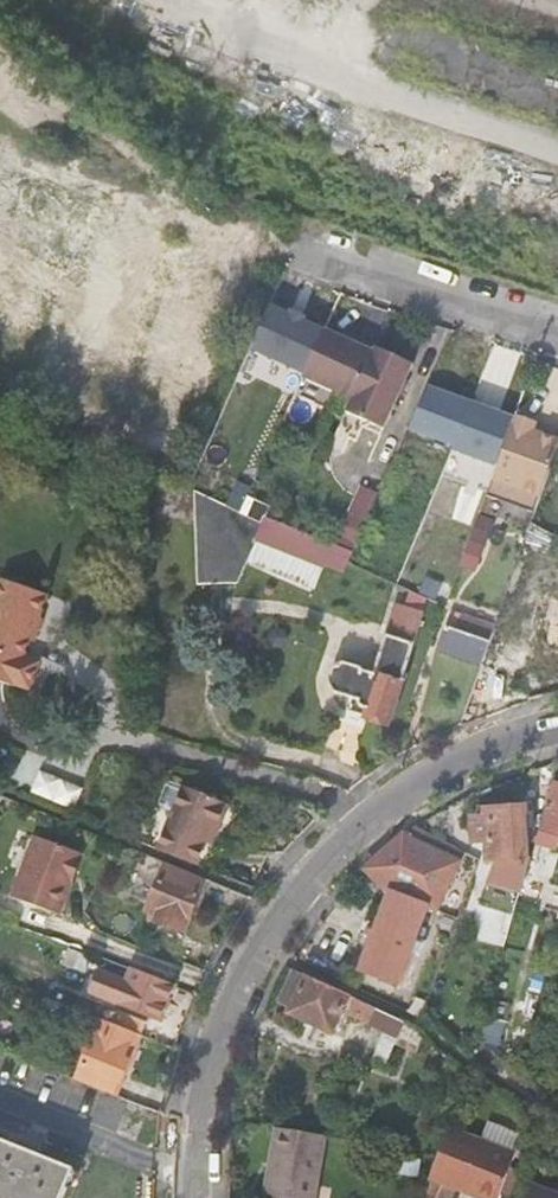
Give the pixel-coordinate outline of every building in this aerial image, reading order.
[(14,375),(49,270),(59,241),(70,204),(0,179),(0,370),(14,375)] [(59,241),(49,270),(73,280),(82,250),(59,241)] [(326,327),(301,378),(349,403),(345,413),(381,429),(411,365),(356,337),(354,342),(326,327)] [(487,451),(499,417),(443,396),(441,402),(424,395),(411,423),(487,451)] [(535,423),(516,415),(491,481),(538,499),(557,445),(557,435),(534,427),(535,423)] [(491,481),(485,498),(532,516),(538,499),(491,481)] [(363,484),(339,541),(354,547),(378,491),(363,484)] [(265,524),(195,491),(197,589),(231,587),(265,524)] [(483,544),(491,524),(477,519),(470,538),(483,544)] [(14,692),(15,688),(33,695),(43,667),(25,661),(31,644),(38,647),(46,624),(43,623),(49,601),(7,585),(0,603),(0,687),(14,692)] [(477,668),(523,681),(529,658),(557,665),(557,615),(546,612),(539,636),(493,623),(477,668)] [(458,616),(449,613),(444,627),(453,630),(458,616)] [(476,665),(489,628),(458,616),(453,630),(444,627),(436,650),(476,665)] [(348,717),(343,733),(382,745),(408,667),(380,658),(368,691),(341,683),(337,683),(334,685),(332,687),(327,703),(332,712),(348,717)] [(76,807),(84,786),(41,769),(33,791),(76,807)] [(522,860),(522,844),(531,846),(536,831),(550,783),(530,778),(520,809),(486,810),(486,821),(473,822),(474,841),(486,841),(487,861),(522,860)] [(557,836),(557,786),(552,784),(537,832),(536,831),(531,846),(531,847),(551,854),(557,836)] [(168,821),(172,822),(184,796),(181,794),(176,795),(170,797),(166,806),(165,812),(166,818),(168,821)] [(172,822),(156,859),(193,876),(205,850),(210,837),(216,840),(227,815),(184,796),(172,822)] [(210,837),(205,850),(211,853),(216,840),(210,837)] [(12,899),(58,919),(85,860),(39,839),(12,899)] [(446,877),(412,850),(365,886),(384,905),(360,983),(394,996),(420,919),(431,922),(446,877)] [(511,915),(524,871),(512,867),(499,911),(511,915)] [(186,942),(208,890),(166,872),(144,924),(186,942)] [(443,903),(407,1005),(420,1014),(457,907),(443,903)] [(291,1009),(289,1013),(332,1034),(349,995),(320,982),(293,969),(278,1003),(291,1009)] [(167,1037),(183,1001),(137,981),(131,993),(105,981),(96,1005),(167,1037)] [(405,1021),(355,998),(347,1013),(386,1031),(398,1037),(405,1023),(405,1021)] [(113,1035),(140,1046),(145,1034),(120,1023),(113,1035)] [(415,1027),(405,1023),(398,1037),(395,1045),(407,1050),(415,1027)] [(426,1033),(417,1029),(408,1051),(418,1055),(426,1033)] [(114,1107),(140,1046),(113,1035),(104,1030),(77,1092),(114,1107)] [(398,1037),(386,1031),(374,1058),(386,1064),(395,1045),(398,1037)] [(325,1137),(277,1129),(264,1194),(271,1195),(270,1197),(314,1197),(325,1137)] [(478,1197),(499,1197),(515,1155),(448,1129),(429,1179),(478,1197)] [(75,1184),(40,1169),(42,1162),(26,1156),(23,1162),(0,1152),(0,1197),(69,1197),(75,1184)] [(554,1193),(531,1184),(526,1197),(557,1197),(557,1194),(554,1193)]
